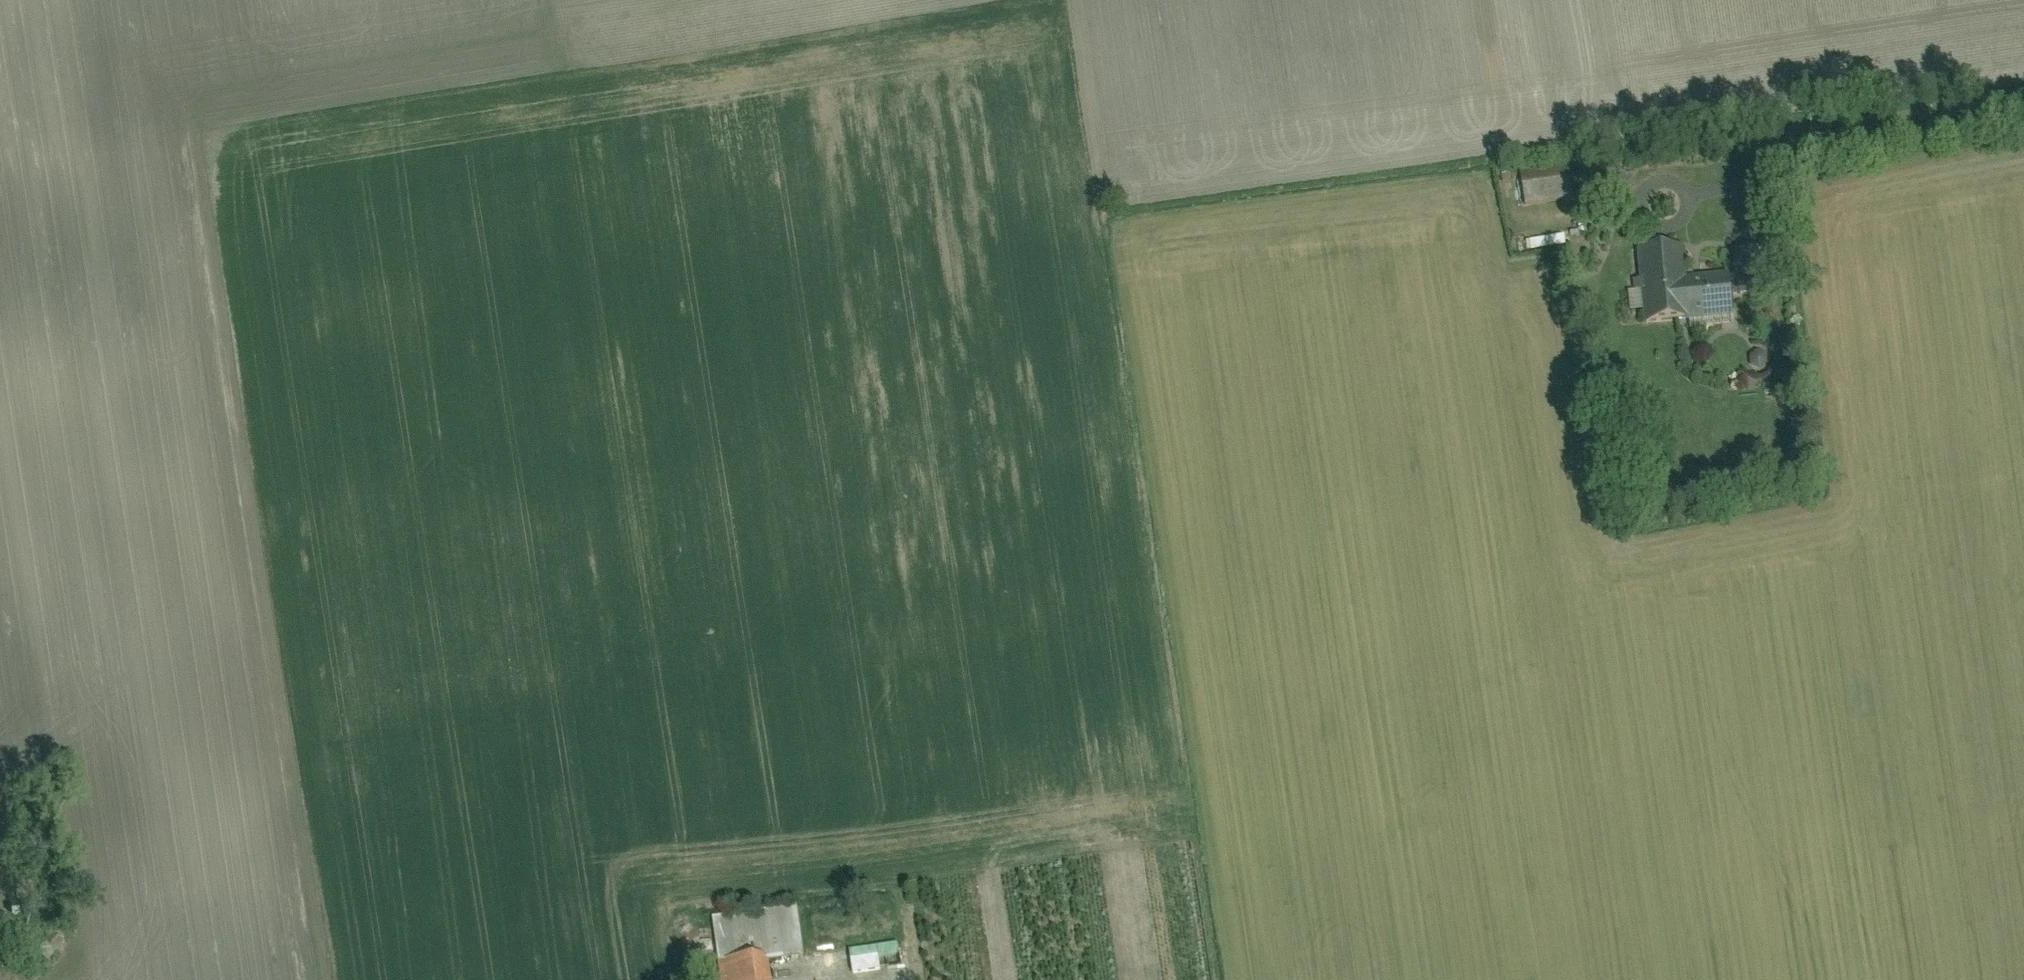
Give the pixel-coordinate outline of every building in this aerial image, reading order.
[(1520,173),(1524,211),(1570,207),(1567,169),(1520,173)] [(1622,255),(1625,330),(1725,327),(1724,280),(1677,281),(1676,254),(1622,255)] [(1732,301),(1767,300),(1766,254),(1731,254),(1732,301)] [(791,912),(707,923),(713,963),(796,951),(791,912)] [(719,979),(775,979),(772,960),(718,966),(719,979)]
